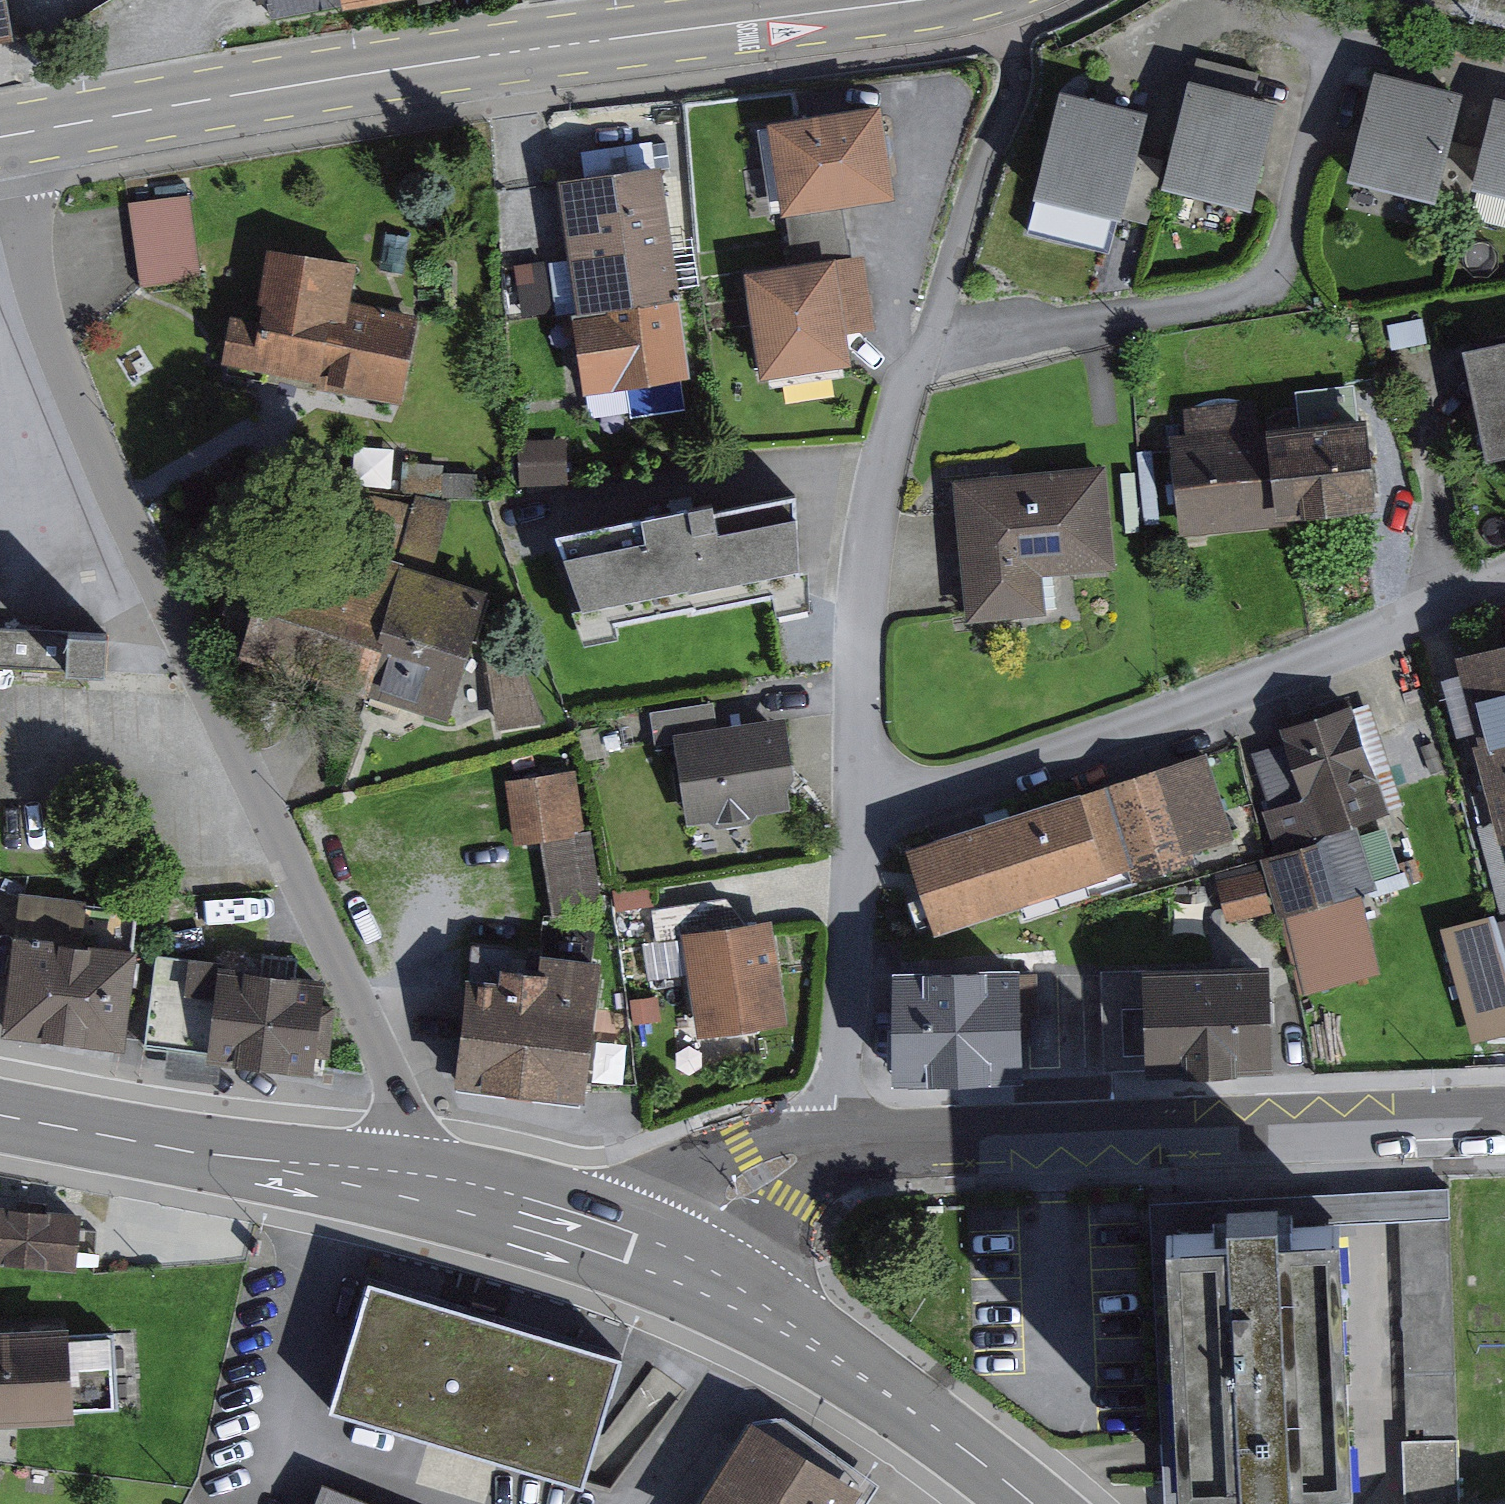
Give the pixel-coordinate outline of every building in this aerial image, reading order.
[(11,40),(4,0),(0,0),(0,42),(11,40)] [(280,19),(394,0),(277,0),(280,19)] [(1204,53),(1168,183),(1266,210),(1295,103),(1259,94),(1266,69),(1204,53)] [(1465,91),(1394,72),(1367,171),(1439,190),(1465,91)] [(1117,251),(1152,116),(1073,96),(1037,230),(1117,251)] [(912,107),(780,117),(787,213),(919,204),(912,107)] [(1496,175),(1504,177),(1504,137),(1496,175)] [(701,388),(680,172),(569,183),(590,399),(701,388)] [(202,198),(142,205),(146,244),(152,290),(212,284),(202,198)] [(279,244),(264,320),(237,315),(228,361),(414,397),(430,314),(360,300),(367,261),(279,244)] [(876,365),(864,269),(757,282),(769,379),(876,365)] [(1496,459),(1504,457),(1504,341),(1473,348),(1496,459)] [(1388,510),(1381,426),(1268,436),(1263,381),(1174,389),(1186,528),(1388,510)] [(1119,464),(962,477),(975,628),(1049,621),(1045,569),(1127,562),(1119,464)] [(797,488),(562,539),(583,637),(818,587),(797,488)] [(493,586),(280,518),(240,643),(453,711),(493,586)] [(106,676),(105,637),(0,630),(0,629),(0,669),(106,676)] [(1454,663),(1504,867),(1504,650),(1454,663)] [(1411,885),(1361,711),(1243,745),(1294,919),(1411,885)] [(696,820),(797,805),(784,717),(683,732),(696,820)] [(1211,757),(917,851),(943,933),(1238,839),(1211,757)] [(579,768),(521,775),(528,842),(587,835),(579,768)] [(1228,869),(1229,908),(1267,908),(1267,869),(1228,869)] [(26,892),(21,934),(139,948),(144,906),(26,892)] [(778,916),(694,931),(712,1034),(796,1019),(778,916)] [(1445,932),(1477,1042),(1504,1033),(1504,918),(1445,932)] [(21,934),(17,933),(5,1035),(130,1050),(142,948),(139,948),(21,934)] [(464,1086),(590,1101),(607,962),(480,947),(464,1086)] [(152,1054),(212,1061),(224,964),(164,957),(152,1054)] [(328,1002),(332,978),(224,964),(212,1061),(319,1075),(322,1055),(336,1057),(343,1004),(328,1002)] [(1025,965),(888,971),(893,1084),(1030,1078),(1025,965)] [(1279,967),(1159,970),(1163,1077),(1282,1073),(1279,967)] [(669,992),(644,994),(645,1017),(670,1015),(669,992)] [(0,1214),(0,1269),(75,1277),(81,1222),(0,1214)] [(1169,1260),(1180,1503),(1299,1503),(1350,1502),(1338,1250),(1279,1253),(1278,1237),(1228,1239),(1229,1257),(1169,1260)] [(618,1362),(370,1288),(333,1414),(581,1487),(618,1362)] [(0,1327),(0,1415),(58,1412),(53,1324),(0,1327)] [(747,1416),(689,1503),(821,1503),(819,1503),(837,1475),(747,1416)] [(1401,1441),(1404,1503),(1455,1503),(1460,1503),(1457,1441),(1401,1441)]
